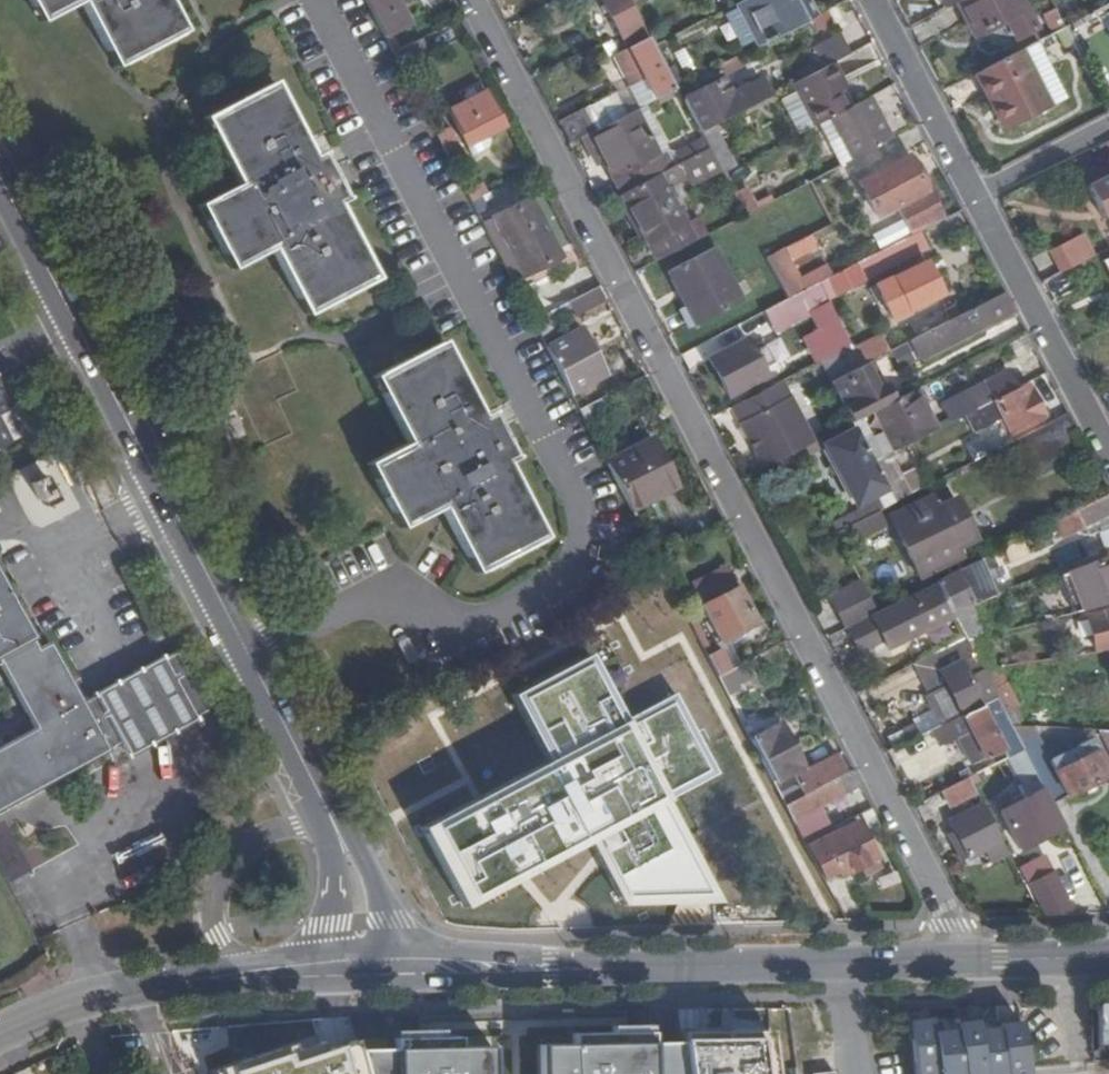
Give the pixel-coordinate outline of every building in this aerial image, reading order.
[(41,21),(81,0),(30,0),(41,21)] [(115,66),(183,31),(167,0),(82,0),(115,66)] [(387,39),(392,36),(410,27),(396,0),(366,0),(387,39)] [(629,48),(648,38),(628,0),(603,0),(629,48)] [(761,45),(811,19),(802,0),(747,0),(738,4),(761,45)] [(809,0),(802,0),(811,19),(818,15),(809,0)] [(946,10),(964,1),(966,0),(953,0),(944,4),(946,10)] [(1003,0),(966,0),(964,1),(981,35),(1014,19),(1023,40),(1041,31),(1025,0),(1014,0),(1005,4),(1003,0)] [(1047,18),(1057,35),(1068,29),(1059,12),(1047,18)] [(817,50),(827,68),(835,63),(856,52),(847,34),(817,50)] [(396,56),(401,54),(392,36),(387,39),(396,56)] [(645,80),(657,100),(677,90),(648,38),(629,48),(619,54),(614,57),(631,88),(645,80)] [(430,57),(422,43),(401,54),(396,56),(403,71),(430,57)] [(1057,106),(1028,50),(984,73),(995,96),(1004,92),(1021,126),(1057,106)] [(846,85),(835,63),(827,68),(793,86),(798,96),(814,125),(822,121),(832,116),(851,106),(842,88),(846,85)] [(274,82),(227,107),(206,117),(240,184),(201,205),(233,266),(272,245),(308,312),(329,301),(373,277),(335,203),(341,200),(319,154),(313,158),(274,82)] [(722,82),(686,101),(696,121),(703,134),(739,114),(731,100),(722,82)] [(750,91),(731,100),(739,114),(758,104),(750,91)] [(1012,130),(1021,126),(1004,92),(995,96),(1012,130)] [(488,94),(451,114),(473,158),(510,138),(488,94)] [(798,96),(783,104),(798,134),(814,125),(798,96)] [(832,116),(854,159),(892,138),(871,97),(851,106),(832,116)] [(682,127),(696,121),(686,101),(685,99),(671,105),(682,127)] [(601,103),(560,125),(570,146),(589,136),(612,124),(601,103)] [(663,155),(638,110),(612,124),(589,136),(614,180),(619,178),(627,193),(657,177),(677,167),(668,153),(663,155)] [(832,116),(822,121),(843,164),(854,159),(832,116)] [(446,130),(436,135),(452,165),(459,178),(468,173),(446,130)] [(700,179),(721,169),(711,149),(690,160),(700,179)] [(907,155),(858,181),(876,215),(894,206),(901,219),(909,233),(941,216),(937,208),(927,189),(925,189),(907,155)] [(623,195),(659,262),(693,244),(657,177),(627,193),(623,195)] [(1087,189),(1105,222),(1108,220),(1108,178),(1087,189)] [(733,192),(744,216),(759,209),(748,185),(733,192)] [(496,218),(526,276),(562,257),(532,199),(496,218)] [(496,218),(483,225),(513,282),(526,276),(496,218)] [(928,247),(919,232),(911,236),(886,249),(893,264),(928,247)] [(1081,237),(1054,251),(1065,273),(1093,259),(1081,237)] [(723,241),(665,270),(683,308),(691,304),(701,323),(752,297),(723,241)] [(798,283),(781,252),(767,259),(788,300),(819,284),(826,280),(820,271),(798,283)] [(926,264),(879,289),(893,319),(942,295),(926,264)] [(865,280),(856,265),(828,279),(837,294),(865,280)] [(788,300),(765,313),(775,333),(816,312),(823,327),(803,338),(819,366),(822,365),(854,348),(838,319),(831,305),(819,284),(788,300)] [(569,300),(577,318),(608,304),(601,287),(569,300)] [(988,318),(1011,305),(1004,292),(927,332),(937,349),(989,321),(988,318)] [(690,329),(701,323),(691,304),(683,308),(679,310),(690,329)] [(582,329),(547,348),(571,393),(606,374),(582,329)] [(881,332),(858,342),(865,359),(889,348),(881,332)] [(748,336),(708,358),(730,398),(771,376),(766,367),(776,362),(765,345),(756,349),(748,336)] [(404,526),(437,509),(444,505),(478,570),(544,535),(505,461),(513,457),(489,412),(482,416),(444,343),(377,376),(411,442),(404,445),(371,462),(404,526)] [(822,365),(831,382),(863,366),(854,348),(822,365)] [(895,401),(873,361),(863,366),(831,382),(854,423),(862,419),(875,412),(895,401)] [(964,393),(974,410),(1017,387),(1007,371),(984,383),(964,393)] [(1043,415),(1025,383),(1017,387),(974,410),(972,411),(977,420),(998,409),(1010,432),(1043,415)] [(815,444),(783,384),(734,410),(766,470),(815,444)] [(895,401),(875,412),(897,452),(917,441),(935,431),(914,391),(895,401)] [(9,411),(0,396),(0,416),(9,411)] [(1035,430),(1017,440),(1032,469),(1074,447),(1066,432),(1075,428),(1073,425),(1067,413),(1035,430)] [(14,442),(0,419),(0,449),(14,442)] [(884,459),(862,419),(854,423),(876,463),(884,459)] [(858,498),(887,483),(876,463),(854,423),(830,436),(836,447),(833,449),(858,498)] [(653,441),(608,464),(632,510),(676,487),(653,441)] [(906,500),(884,459),(876,463),(887,483),(893,495),(898,504),(906,500)] [(43,474),(28,481),(41,506),(56,498),(43,474)] [(1061,535),(1108,512),(1108,511),(1108,494),(1108,491),(1099,495),(1053,520),(1061,535)] [(931,499),(891,519),(922,579),(961,558),(957,549),(975,540),(955,500),(950,503),(944,492),(931,499)] [(848,518),(852,529),(879,514),(898,504),(893,495),(848,518)] [(886,529),(879,514),(852,529),(838,536),(845,550),(886,529)] [(949,606),(951,611),(979,600),(987,597),(1006,590),(987,554),(970,563),(960,569),(936,581),(949,606)] [(1075,613),(1108,604),(1108,558),(1075,569),(1085,595),(1078,597),(1070,599),(1075,613)] [(1069,571),(1078,597),(1085,595),(1075,569),(1069,571)] [(704,606),(719,640),(727,637),(731,643),(742,638),(738,631),(754,622),(730,573),(707,586),(715,600),(704,606)] [(830,595),(846,629),(852,626),(874,615),(878,612),(861,579),(830,595)] [(157,744),(122,678),(97,692),(97,695),(84,702),(50,642),(38,649),(0,580),(0,666),(33,728),(0,747),(0,811),(122,746),(131,758),(157,744)] [(875,618),(874,615),(852,626),(863,650),(884,640),(887,645),(936,621),(937,611),(949,606),(936,581),(921,589),(923,594),(875,618)] [(936,621),(952,614),(951,611),(949,606),(937,611),(936,621)] [(1086,616),(1095,649),(1108,646),(1108,610),(1086,616)] [(720,649),(705,655),(718,679),(729,673),(720,649)] [(197,718),(210,711),(178,650),(164,658),(162,656),(122,678),(157,744),(199,721),(197,718)] [(557,764),(424,833),(459,902),(592,833),(626,898),(709,894),(658,797),(715,770),(680,701),(623,730),(587,657),(521,692),(557,764)] [(942,681),(960,715),(996,697),(986,677),(977,681),(970,669),(965,671),(959,661),(929,675),(934,685),(942,681)] [(748,681),(742,666),(729,673),(718,679),(725,692),(748,681)] [(416,680),(425,699),(441,691),(432,672),(416,680)] [(1003,749),(1009,758),(1010,757),(1024,750),(1013,730),(996,697),(960,715),(930,729),(940,748),(958,737),(972,764),(1003,749)] [(782,722),(749,739),(771,781),(791,772),(798,786),(779,795),(784,805),(846,774),(837,755),(805,770),(782,722)] [(1051,802),(1066,795),(1068,798),(1108,777),(1108,769),(1098,748),(1092,738),(1076,746),(1050,759),(1034,730),(1013,730),(1024,750),(1051,802)] [(1018,853),(1065,829),(1051,802),(1024,750),(1010,757),(1038,808),(1004,827),(1018,853)] [(935,772),(944,790),(966,779),(956,762),(935,772)] [(824,806),(860,788),(852,772),(846,774),(784,805),(822,881),(843,871),(845,874),(862,868),(865,873),(882,866),(859,821),(855,823),(852,819),(835,826),(824,806)] [(950,804),(976,792),(969,778),(966,779),(944,790),(950,804)] [(975,871),(1008,855),(989,818),(956,833),(975,871)] [(1071,901),(1089,894),(1074,861),(1056,868),(1071,901)] [(1032,885),(1047,915),(1073,914),(1054,875),(1032,885)] [(1098,1004),(1099,1048),(1108,1048),(1108,1004),(1098,1004)] [(1022,1022),(1000,1025),(1000,1020),(978,1023),(978,1019),(960,1021),(959,1019),(935,1022),(934,1020),(911,1023),(918,1073),(1029,1073),(1022,1022)] [(681,1033),(683,1044),(687,1073),(775,1073),(770,1033),(681,1033)] [(540,1035),(540,1045),(571,1045),(570,1034),(540,1035)] [(683,1044),(653,1046),(651,1035),(612,1036),(572,1037),(572,1047),(540,1048),(541,1073),(687,1073),(683,1044)] [(357,1051),(353,1036),(318,1048),(314,1036),(211,1069),(213,1073),(364,1073),(357,1051)] [(492,1048),(459,1049),(459,1038),(443,1038),(396,1039),(394,1039),(394,1050),(357,1051),(364,1073),(493,1073),(492,1048)]
